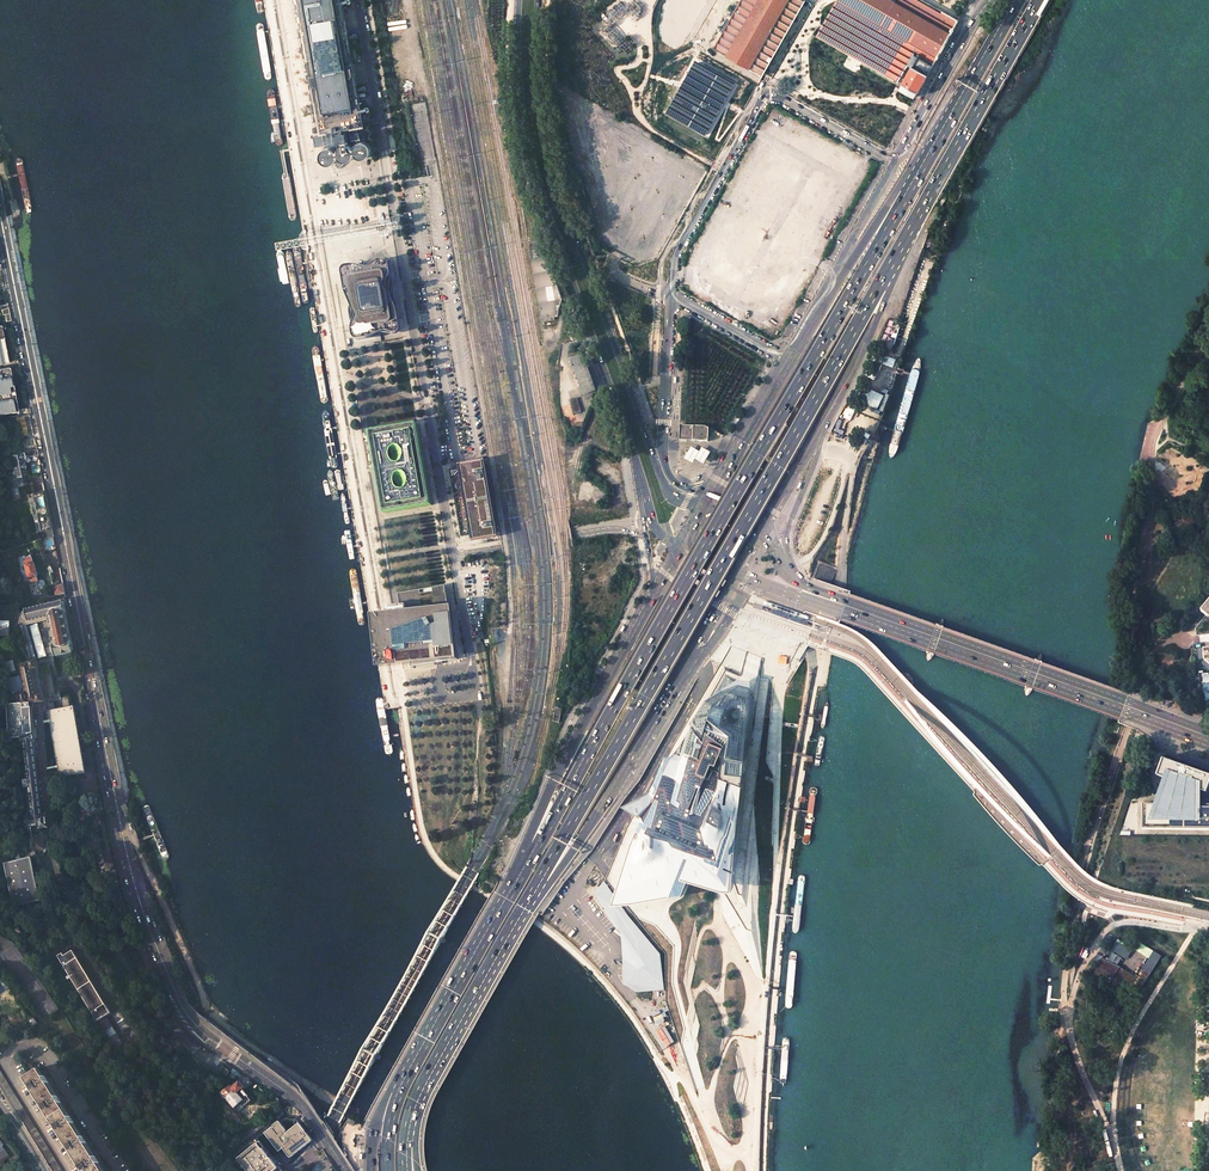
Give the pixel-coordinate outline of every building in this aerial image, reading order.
[(258,13),(261,14),(263,14),(265,11),(263,0),(256,0),(258,13)] [(342,0),(298,0),(299,5),(322,133),(331,132),(363,126),(364,126),(342,0)] [(804,0),(739,0),(712,47),(727,55),(750,68),(762,75),(804,0)] [(896,81),(898,82),(904,72),(908,64),(913,55),(932,66),(958,20),(956,19),(922,0),(837,0),(816,36),(825,41),(849,55),(855,58),(856,59),(862,62),(896,81)] [(259,23),(256,25),(266,79),(269,80),(271,80),(272,77),(263,25),(261,23),(259,23)] [(913,55),(908,64),(911,66),(907,73),(904,72),(898,82),(900,83),(901,84),(902,83),(917,92),(927,75),(931,68),(932,66),(913,55)] [(705,135),(733,86),(735,82),(699,62),(684,88),(669,115),(705,135)] [(371,149),(371,147),(370,145),(369,144),(367,143),(366,142),(366,141),(364,127),(363,127),(363,126),(331,132),(331,133),(333,148),(334,148),(334,149),(332,148),(331,148),(328,148),(326,148),(323,149),(323,150),(321,152),(321,154),(320,156),(321,159),(322,161),(324,163),(325,163),(327,164),(330,165),(332,164),(333,164),(335,162),(336,160),(337,158),(338,157),(340,159),(338,162),(335,164),(339,169),(340,168),(343,165),(345,163),(346,162),(348,162),(350,161),(351,160),(353,157),(354,156),(354,154),(355,154),(356,155),(358,157),(360,158),(363,159),(365,158),(367,158),(369,157),(369,156),(370,154),(371,153),(371,151),(371,149)] [(321,222),(329,221),(328,203),(320,204),(321,222)] [(547,255),(532,258),(544,322),(555,320),(554,317),(558,316),(562,298),(547,255)] [(349,267),(346,267),(345,269),(344,270),(343,272),(343,273),(343,274),(346,291),(347,293),(348,294),(349,295),(350,296),(351,297),(351,299),(352,300),(351,301),(351,303),(351,304),(350,307),(350,308),(350,309),(350,311),(354,335),(354,336),(354,337),(354,338),(355,338),(355,339),(356,339),(356,340),(357,340),(358,340),(359,340),(374,337),(375,337),(375,336),(376,336),(376,335),(376,334),(377,333),(378,332),(379,331),(380,331),(398,328),(399,327),(399,326),(400,325),(400,324),(400,323),(399,322),(399,320),(399,317),(398,314),(397,312),(397,311),(397,309),(397,307),(396,305),(396,304),(395,303),(395,301),(394,299),(393,296),(393,295),(393,292),(393,291),(393,290),(393,289),(393,287),(393,286),(393,284),(392,280),(389,264),(389,262),(388,261),(387,261),(386,260),(385,260),(385,261),(384,261),(381,262),(378,263),(376,264),(373,265),(371,266),(367,266),(353,266),(351,266),(349,267)] [(574,329),(568,331),(571,339),(577,338),(574,329)] [(315,348),(312,350),(322,404),(325,405),(327,405),(328,402),(319,350),(317,348),(315,348)] [(584,354),(570,358),(583,395),(597,391),(584,354)] [(918,358),(908,377),(904,389),(888,452),(888,457),(892,458),(895,455),(916,380),(918,358)] [(17,416),(7,368),(0,369),(0,399),(1,399),(5,418),(11,417),(11,416),(16,416),(17,416)] [(574,414),(581,412),(577,398),(570,400),(574,414)] [(384,514),(432,505),(418,424),(370,432),(384,514)] [(686,425),(680,425),(679,440),(708,441),(709,428),(706,426),(686,425)] [(576,429),(569,430),(571,437),(577,435),(576,429)] [(695,458),(704,463),(708,456),(710,453),(702,448),(699,452),(691,447),(685,458),(693,462),(695,458)] [(23,452),(21,452),(10,455),(14,475),(25,473),(21,458),(24,457),(23,452)] [(498,530),(486,463),(450,469),(461,536),(498,530)] [(343,493),(342,497),(346,523),(348,524),(350,524),(350,521),(346,496),(343,493)] [(35,595),(42,593),(37,576),(38,576),(35,563),(34,563),(33,558),(24,560),(30,583),(32,583),(35,595)] [(63,585),(55,586),(56,595),(65,594),(63,585)] [(1201,611),(1208,618),(1208,601),(1201,611)] [(49,621),(54,646),(56,657),(75,653),(72,642),(64,602),(25,610),(25,613),(19,614),(22,627),(31,660),(29,660),(30,663),(19,665),(21,676),(6,679),(10,695),(19,694),(21,703),(7,706),(10,740),(13,739),(13,747),(22,746),(22,744),(24,744),(32,817),(25,818),(26,827),(39,825),(39,828),(47,827),(39,757),(35,757),(33,742),(35,742),(34,733),(33,733),(31,708),(30,708),(30,703),(45,702),(37,662),(36,662),(26,625),(49,621)] [(457,659),(451,606),(399,611),(387,613),(372,614),(379,668),(398,666),(408,665),(457,659)] [(0,636),(12,636),(12,621),(0,621),(0,630),(0,636)] [(755,739),(760,680),(750,677),(742,673),(725,667),(699,724),(701,726),(692,738),(682,753),(674,757),(658,793),(663,795),(664,800),(656,809),(649,818),(641,832),(619,880),(626,882),(652,895),(661,875),(675,881),(691,845),(726,859),(728,871),(735,894),(740,893),(750,801),(753,762),(755,761),(755,739)] [(377,698),(376,700),(385,753),(387,755),(392,754),(394,752),(383,699),(381,697),(377,698)] [(88,775),(80,708),(51,711),(59,779),(88,775)] [(701,726),(699,724),(674,757),(682,753),(692,738),(701,726)] [(818,740),(815,761),(816,765),(819,766),(821,763),(825,741),(825,737),(820,735),(818,740)] [(1163,759),(1157,775),(1171,780),(1164,800),(1162,804),(1145,804),(1144,827),(1190,827),(1190,829),(1208,829),(1208,805),(1195,804),(1195,800),(1195,789),(1205,792),(1208,782),(1208,775),(1163,759)] [(812,787),(809,791),(804,843),(811,844),(818,793),(817,788),(814,786),(812,787)] [(663,795),(658,793),(653,796),(642,803),(634,807),(638,810),(643,814),(649,818),(656,809),(664,800),(663,795)] [(33,837),(34,849),(44,848),(43,836),(33,837)] [(724,894),(735,894),(728,871),(726,859),(691,845),(675,881),(661,875),(652,895),(626,882),(620,897),(617,907),(627,906),(635,905),(684,897),(690,883),(724,894)] [(41,901),(31,857),(4,863),(14,907),(41,901)] [(799,877),(798,883),(796,896),(793,929),(795,932),(798,932),(801,930),(807,879),(805,875),(802,875),(799,877)] [(666,990),(661,951),(643,933),(604,881),(592,891),(624,934),(625,982),(636,992),(666,990)] [(1117,939),(1092,974),(1112,986),(1133,999),(1164,955),(1141,942),(1134,950),(1146,958),(1136,977),(1118,966),(1132,947),(1117,939)] [(60,954),(57,955),(64,967),(61,969),(68,981),(72,979),(97,1021),(111,1013),(74,951),(67,955),(65,956),(63,953),(62,954),(60,954)] [(791,951),(789,955),(785,1004),(787,1008),(791,1008),(792,1006),(797,955),(795,951),(791,951)] [(116,1015),(119,1022),(125,1019),(123,1012),(116,1015)] [(669,1046),(675,1042),(666,1027),(660,1030),(669,1046)] [(733,1087),(741,1116),(748,1083),(738,1045),(735,1058),(738,1066),(733,1087)] [(52,1170),(53,1170),(60,1167),(0,1069),(0,1085),(52,1170)] [(97,1163),(98,1162),(94,1155),(92,1156),(84,1143),(85,1142),(81,1135),(79,1136),(71,1122),(72,1121),(68,1115),(66,1116),(58,1103),(60,1102),(55,1095),(54,1096),(46,1083),(47,1082),(43,1075),(41,1076),(38,1071),(39,1070),(39,1069),(25,1078),(25,1079),(24,1079),(26,1083),(27,1082),(30,1086),(33,1091),(32,1091),(39,1103),(40,1102),(42,1106),(46,1111),(45,1112),(51,1122),(52,1122),(55,1127),(59,1131),(58,1132),(64,1143),(65,1142),(68,1146),(71,1152),(70,1152),(77,1162),(78,1162),(80,1165),(79,1166),(80,1168),(81,1169),(82,1168),(83,1170),(102,1170),(97,1163)] [(245,1086),(240,1081),(236,1084),(234,1083),(221,1093),(225,1098),(226,1097),(234,1107),(240,1102),(243,1106),(251,1099),(249,1096),(249,1095),(243,1088),(245,1086)] [(280,1122),(264,1133),(287,1163),(291,1159),(290,1158),(312,1140),(300,1123),(288,1132),(280,1122)] [(278,1168),(256,1139),(235,1155),(238,1159),(235,1161),(242,1169),(244,1168),(247,1170),(274,1170),(278,1168)]
